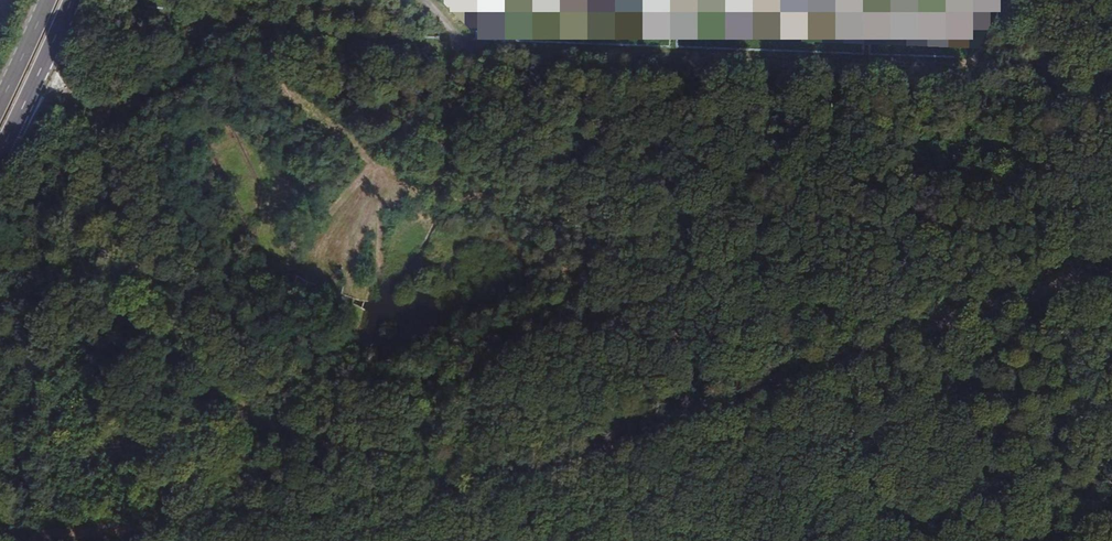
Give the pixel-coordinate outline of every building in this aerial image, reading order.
[(552,0),(537,0),(536,3),(548,8),(552,0)] [(641,19),(649,0),(597,0),(641,19)] [(812,16),(820,0),(783,0),(812,16)]
